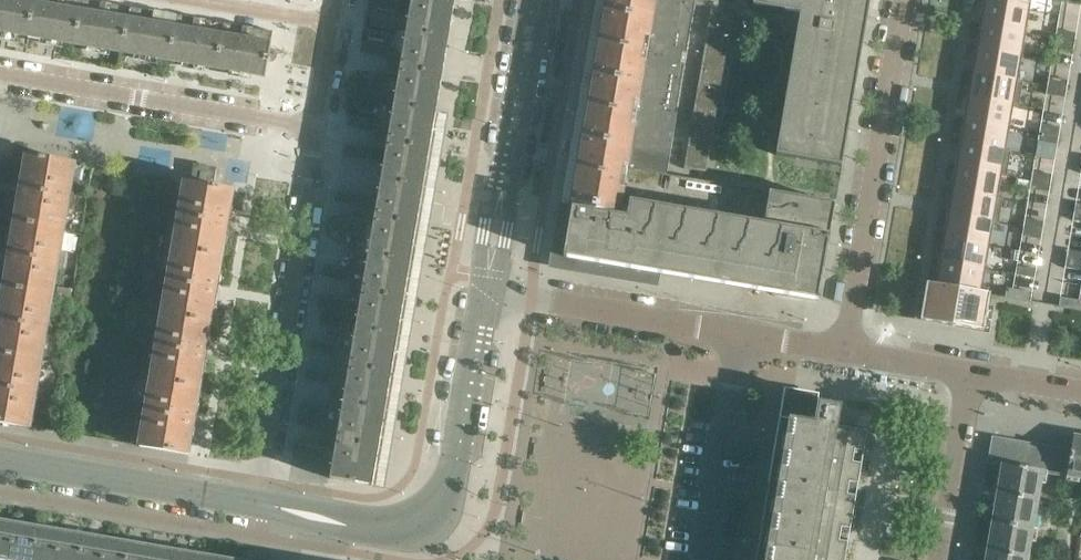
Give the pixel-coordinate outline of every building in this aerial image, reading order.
[(11,0),(0,0),(0,32),(5,33),(11,0)] [(35,0),(11,0),(5,33),(13,35),(14,33),(29,35),(35,0)] [(59,0),(35,0),(29,35),(44,38),(44,40),(52,41),(59,0)] [(83,0),(59,0),(52,41),(61,43),(61,41),(76,43),(83,0)] [(154,11),(87,0),(83,0),(76,43),(91,46),(91,48),(102,50),(108,51),(108,49),(138,54),(138,56),(147,57),(154,11)] [(452,15),(455,0),(412,0),(402,63),(397,62),(395,74),(400,74),(394,106),(381,104),(378,121),(376,134),(383,136),(381,148),(387,148),(384,165),(378,196),(379,196),(376,212),(371,211),(369,223),(360,222),(358,235),(355,253),(410,263),(420,204),(428,161),(452,15)] [(377,0),(369,0),(368,7),(375,8),(377,0)] [(384,0),(377,0),(375,8),(383,10),(384,0)] [(392,0),(384,0),(383,10),(390,11),(392,0)] [(399,0),(392,0),(390,11),(397,12),(399,0)] [(695,0),(694,0),(608,0),(600,43),(671,55),(681,57),(682,51),(686,52),(695,0)] [(753,5),(801,14),(866,25),(867,22),(860,21),(862,9),(867,10),(869,0),(754,0),(753,5)] [(1031,0),(984,0),(983,3),(985,4),(986,2),(1027,10),(1027,11),(1030,11),(1031,0)] [(1023,33),(1027,11),(1027,10),(986,2),(985,4),(982,26),(1023,33)] [(734,14),(711,10),(684,169),(707,172),(734,14)] [(171,59),(178,15),(154,11),(147,57),(155,59),(155,57),(171,59)] [(863,42),(866,25),(801,14),(798,31),(862,42),(863,42)] [(194,65),(202,19),(178,15),(171,59),(186,62),(185,64),(194,65)] [(218,67),(225,23),(202,19),(194,65),(202,67),(203,65),(218,67)] [(241,73),(249,27),(225,23),(218,67),(233,70),(232,72),(241,73)] [(1019,57),(1023,33),(982,26),(978,49),(1019,57)] [(266,76),(273,32),(249,27),(241,73),(249,75),(249,73),(266,76)] [(1074,42),(1076,33),(1057,30),(1056,39),(1074,42)] [(862,42),(798,31),(792,62),(857,73),(858,74),(859,69),(852,68),(854,56),(860,57),(862,42)] [(1073,51),(1074,42),(1056,39),(1054,47),(1073,51)] [(368,54),(370,43),(362,42),(361,52),(368,54)] [(375,56),(377,44),(370,43),(368,54),(375,56)] [(677,109),(683,76),(685,63),(680,63),(681,57),(671,55),(600,43),(589,106),(636,114),(638,103),(662,107),(677,109)] [(382,58),(384,46),(377,44),(375,56),(382,58)] [(389,60),(391,47),(384,46),(382,58),(389,60)] [(1015,80),(1016,80),(1019,57),(978,49),(974,73),(1015,80)] [(854,88),(857,73),(792,62),(787,94),(851,105),(853,105),(853,101),(846,99),(848,88),(854,88)] [(363,82),(365,72),(357,71),(356,81),(363,82)] [(370,84),(372,72),(365,72),(363,82),(370,84)] [(377,85),(379,73),(372,72),(370,84),(377,85)] [(385,86),(387,73),(379,73),(377,85),(385,86)] [(1019,106),(1023,82),(1023,81),(1016,80),(1015,80),(974,73),(970,96),(1011,104),(1011,105),(1019,106)] [(1066,89),(1068,80),(1050,77),(1048,86),(1066,89)] [(1066,89),(1048,86),(1047,95),(1065,98),(1066,89)] [(849,120),(851,105),(787,94),(781,125),(846,136),(847,136),(848,132),(841,131),(843,119),(849,120)] [(1007,127),(1011,105),(1011,104),(970,96),(966,120),(1007,127)] [(836,204),(666,175),(636,170),(646,111),(676,116),(677,109),(662,107),(638,103),(636,114),(626,178),(619,216),(572,208),(564,258),(819,301),(836,204)] [(626,178),(636,114),(589,106),(579,170),(626,178)] [(355,128),(356,117),(349,116),(348,126),(355,128)] [(362,130),(364,119),(356,117),(355,128),(362,130)] [(675,121),(652,117),(644,165),(667,169),(675,121)] [(369,132),(371,120),(364,119),(362,130),(369,132)] [(376,134),(378,121),(371,120),(369,132),(375,134),(376,134)] [(1003,150),(1007,127),(966,120),(962,144),(1003,151),(1003,150)] [(1058,136),(1060,127),(1041,124),(1040,133),(1058,136)] [(843,151),(846,136),(781,125),(776,155),(842,166),(843,163),(836,162),(838,150),(843,151)] [(1057,145),(1058,136),(1040,133),(1038,142),(1057,145)] [(1006,177),(1011,152),(1003,150),(1003,151),(962,144),(958,167),(999,175),(1006,177)] [(350,157),(352,146),(344,145),(343,155),(350,157)] [(357,158),(359,146),(352,146),(350,157),(357,158)] [(364,159),(366,147),(359,146),(357,158),(364,159)] [(371,160),(373,147),(366,147),(364,159),(371,160)] [(64,231),(75,168),(76,164),(27,156),(24,173),(25,173),(28,175),(26,184),(24,184),(24,185),(21,187),(21,192),(22,194),(22,196),(24,196),(23,205),(20,206),(18,206),(15,222),(64,231)] [(213,187),(216,169),(195,165),(192,184),(213,187)] [(995,198),(999,175),(958,167),(954,191),(995,198)] [(619,216),(626,178),(579,170),(572,208),(619,216)] [(1050,183),(1052,175),(1033,171),(1032,180),(1050,183)] [(1049,192),(1050,183),(1032,180),(1030,189),(1049,192)] [(228,222),(226,220),(226,219),(227,219),(227,218),(225,218),(226,209),(229,208),(231,208),(234,191),(213,187),(192,184),(185,183),(173,249),(222,257),(225,241),(224,241),(221,238),(222,230),(225,230),(225,229),(227,227),(228,222)] [(342,203),(344,193),(337,191),(335,201),(342,203)] [(998,224),(1002,199),(1003,199),(995,198),(954,191),(950,214),(991,222),(991,223),(998,224)] [(349,205),(351,194),(344,193),(342,203),(349,205)] [(356,207),(358,195),(351,194),(349,205),(356,207)] [(363,209),(365,197),(365,196),(358,195),(356,207),(363,209)] [(987,245),(991,223),(991,222),(950,214),(946,238),(987,245)] [(1042,231),(1044,222),(1026,219),(1024,227),(1042,231)] [(337,231),(339,221),(332,220),(330,230),(337,231)] [(345,232),(347,221),(339,221),(337,231),(345,232)] [(352,234),(354,222),(347,221),(345,232),(352,234)] [(53,296),(62,243),(64,231),(15,222),(13,238),(14,239),(17,241),(15,249),(13,249),(12,250),(13,251),(10,252),(9,257),(11,259),(11,260),(11,261),(13,261),(12,270),(8,271),(7,271),(4,288),(53,296)] [(358,235),(360,222),(354,222),(352,234),(358,235)] [(1041,239),(1042,231),(1024,227),(1023,236),(1041,239)] [(983,269),(987,245),(946,238),(942,261),(983,269)] [(217,288),(215,285),(216,285),(216,284),(213,283),(215,275),(218,273),(219,273),(222,257),(173,249),(162,314),(211,323),(214,306),(213,306),(210,304),(211,295),(214,296),(214,294),(216,292),(217,288)] [(1069,250),(1067,259),(1080,261),(1080,252),(1069,250)] [(385,411),(402,311),(410,263),(355,253),(352,270),(350,283),(359,285),(356,297),(348,296),(346,309),(340,344),(337,357),(346,359),(344,371),(335,371),(333,383),(330,402),(385,411)] [(1067,259),(1066,268),(1080,270),(1080,261),(1067,259)] [(979,292),(983,269),(942,261),(938,285),(959,288),(979,292)] [(330,277),(331,266),(324,265),(322,275),(330,277)] [(337,279),(339,267),(331,266),(330,277),(337,279)] [(1034,278),(1036,269),(1017,266),(1016,274),(1034,278)] [(344,281),(346,269),(339,267),(337,279),(344,281)] [(350,283),(352,270),(346,269),(344,281),(350,283)] [(952,325),(959,288),(938,285),(927,283),(921,320),(952,325)] [(53,296),(4,288),(2,304),(3,304),(5,306),(4,315),(2,314),(1,316),(2,316),(0,317),(0,325),(0,327),(2,327),(1,335),(0,336),(0,354),(42,361),(53,296)] [(984,331),(990,295),(990,294),(979,292),(959,288),(952,325),(984,331)] [(1030,301),(1032,292),(1013,289),(1012,298),(1030,301)] [(325,305),(327,295),(319,294),(317,304),(325,305)] [(332,307),(334,295),(327,295),(325,305),(332,307)] [(339,308),(341,296),(334,295),(332,307),(339,308)] [(346,309),(348,296),(341,296),(339,308),(346,309)] [(1077,309),(1079,300),(1061,297),(1059,306),(1077,309)] [(206,353),(204,350),(205,349),(202,349),(204,340),(207,339),(208,339),(211,323),(162,314),(151,380),(200,388),(203,372),(201,371),(199,369),(200,361),(203,361),(203,360),(203,359),(205,358),(206,353)] [(317,351),(319,341),(311,339),(310,350),(317,351)] [(324,353),(326,342),(319,341),(317,351),(324,353)] [(331,355),(333,343),(326,342),(324,353),(331,355)] [(337,357),(340,344),(333,343),(331,355),(337,357)] [(40,374),(42,361),(0,354),(0,423),(31,428),(40,374)] [(312,380),(314,369),(307,369),(305,379),(312,380)] [(319,381),(321,370),(314,369),(312,380),(319,381)] [(326,382),(329,370),(321,370),(319,381),(326,382)] [(333,383),(335,371),(329,370),(326,382),(333,383)] [(195,418),(193,416),(194,414),(191,414),(193,405),(196,404),(197,404),(200,388),(151,380),(140,446),(189,455),(192,437),(190,437),(188,435),(189,426),(192,426),(192,425),(194,423),(195,418)] [(819,538),(822,523),(850,527),(853,512),(824,507),(827,491),(856,496),(859,480),(829,475),(832,459),(861,464),(864,448),(835,443),(838,426),(841,406),(793,398),(765,559),(815,559),(816,554),(845,559),(848,543),(819,538)] [(372,486),(381,437),(385,411),(330,402),(327,418),(325,431),(333,433),(331,445),(323,445),(320,458),(328,459),(327,462),(333,463),(331,479),(372,486)] [(304,426),(306,415),(299,414),(297,424),(304,426)] [(311,428),(313,416),(306,415),(304,426),(311,428)] [(318,429),(320,417),(313,416),(311,428),(318,429)] [(325,431),(327,418),(320,417),(318,429),(325,431)] [(864,448),(867,431),(838,426),(835,443),(864,448)] [(1074,436),(1071,451),(1067,476),(1080,478),(1080,437),(1074,436)] [(1016,466),(1020,443),(994,438),(989,463),(1003,465),(1003,464),(1016,466)] [(299,454),(301,443),(294,443),(292,453),(299,454)] [(307,455),(309,444),(301,443),(299,454),(307,455)] [(1042,471),(1046,447),(1020,443),(1016,466),(1042,471)] [(314,457),(316,444),(309,444),(307,455),(314,457)] [(320,458),(323,445),(316,444),(314,457),(320,458)] [(1067,476),(1071,451),(1046,447),(1042,471),(1067,476)] [(859,480),(861,464),(832,459),(829,475),(859,480)] [(1037,500),(1042,471),(1016,466),(1003,464),(1003,465),(998,493),(1037,500)] [(853,512),(856,496),(827,491),(824,507),(853,512)] [(1032,529),(1037,500),(998,493),(993,522),(1032,529)] [(16,521),(0,519),(0,559),(4,559),(10,559),(16,521)] [(39,525),(16,521),(10,559),(33,559),(39,525)] [(1028,558),(1032,529),(993,522),(988,551),(1028,558)] [(848,543),(850,527),(822,523),(819,538),(848,543)] [(62,529),(39,525),(33,559),(56,559),(62,529)] [(84,533),(62,529),(56,559),(80,559),(84,533)] [(107,537),(84,533),(80,559),(103,559),(107,537)] [(130,541),(107,537),(103,559),(126,559),(130,541)] [(152,545),(130,541),(126,559),(150,559),(152,545)] [(175,548),(152,545),(150,559),(173,559),(175,548)] [(198,552),(175,548),(173,559),(197,559),(198,552)] [(1028,558),(988,551),(986,559),(1027,559),(1028,558)]
